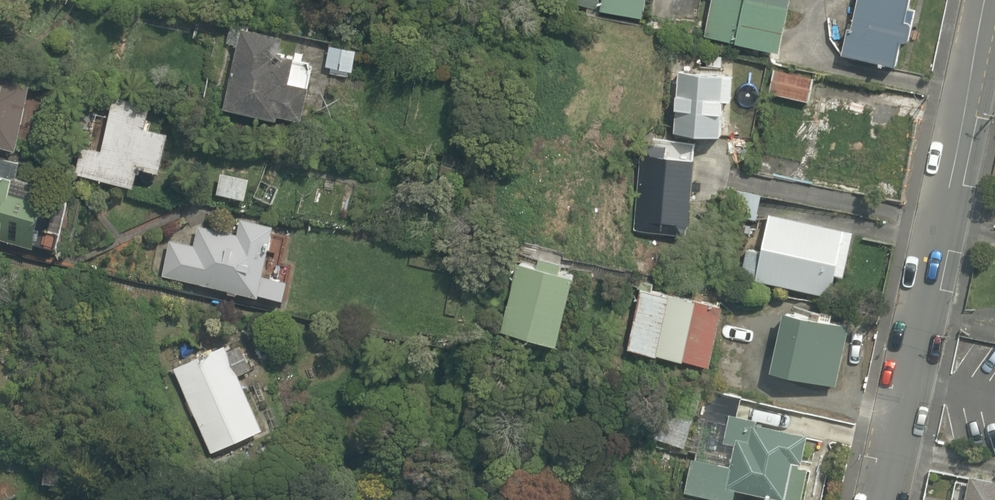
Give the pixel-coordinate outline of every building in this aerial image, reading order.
[(569,3),(638,15),(641,0),(570,0),(569,3)] [(700,36),(775,49),(783,0),(706,0),(700,36)] [(840,55),(893,67),(907,0),(852,0),(840,55)] [(281,83),(284,58),(272,56),(275,30),(237,25),(226,110),(299,119),(303,85),(281,83)] [(353,46),(325,43),(322,68),(350,71),(353,46)] [(730,57),(672,55),(668,127),(727,130),(730,57)] [(810,75),(771,68),(767,93),(805,100),(810,75)] [(17,148),(25,89),(0,86),(0,145),(17,148)] [(142,97),(107,93),(100,148),(73,145),(70,177),(131,184),(133,165),(152,167),(157,126),(138,124),(142,97)] [(666,149),(636,148),(633,230),(684,232),(687,157),(666,156),(666,149)] [(246,177),(214,172),(211,194),(243,199),(246,177)] [(21,212),(25,183),(0,180),(0,209),(21,212)] [(754,220),(759,191),(737,188),(733,216),(754,220)] [(841,276),(851,230),(761,211),(746,277),(825,294),(830,273),(841,276)] [(273,221),(233,213),(229,230),(193,223),(189,241),(166,236),(158,274),(277,298),(281,274),(289,238),(270,234),(273,221)] [(563,270),(509,257),(493,326),(547,338),(563,270)] [(651,356),(665,286),(632,279),(618,350),(651,356)] [(677,361),(691,291),(665,286),(651,356),(677,361)] [(691,291),(677,361),(705,367),(719,296),(691,291)] [(845,323),(774,308),(760,372),(832,387),(845,323)] [(256,428),(225,345),(164,368),(195,451),(256,428)] [(788,499),(795,499),(803,470),(795,468),(804,433),(724,414),(717,442),(723,444),(719,458),(690,452),(683,491),(731,499),(734,487),(788,499)] [(958,471),(952,499),(994,499),(994,479),(958,471)]
